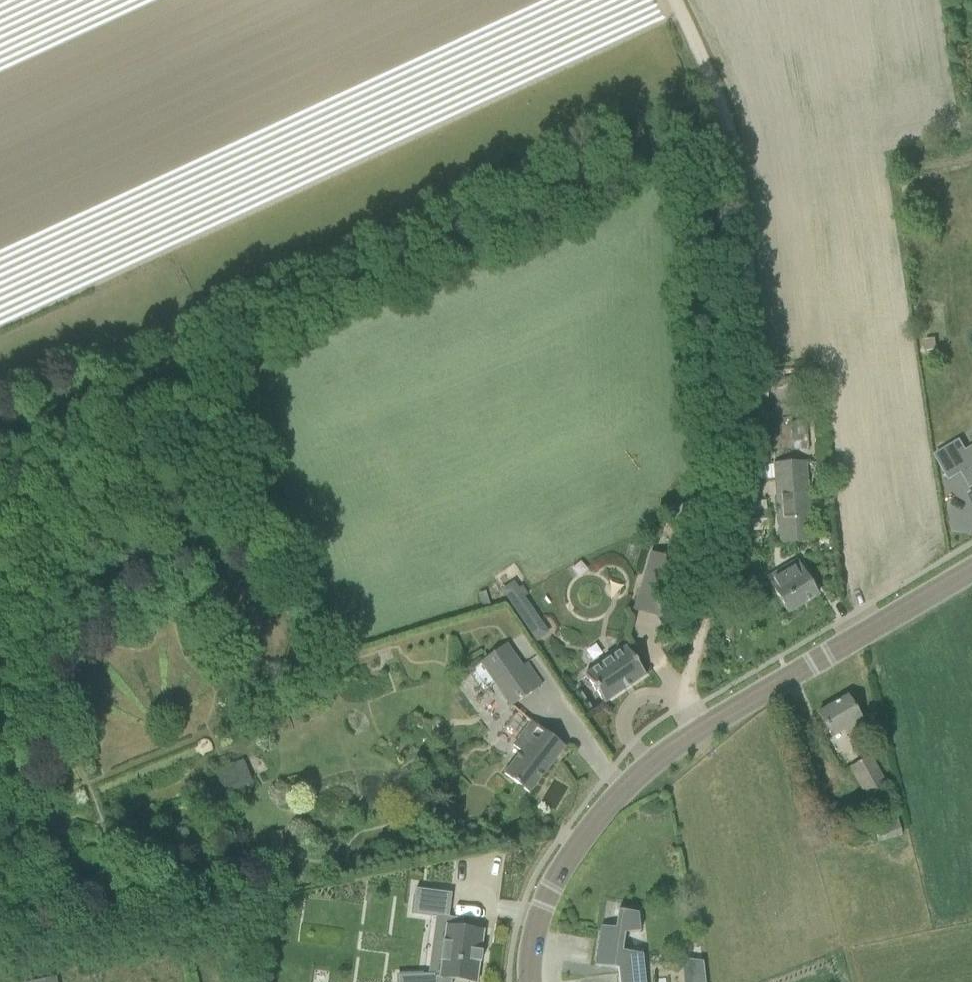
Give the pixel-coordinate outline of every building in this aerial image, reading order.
[(935,456),(949,480),(962,472),(970,487),(971,486),(971,449),(966,453),(959,441),(935,456)] [(780,543),(812,541),(805,464),(773,466),(780,543)] [(750,532),(769,530),(767,511),(749,512),(750,532)] [(664,597),(674,562),(651,555),(640,590),(664,597)] [(787,614),(816,596),(796,561),(766,579),(787,614)] [(529,632),(542,624),(524,598),(511,607),(529,632)] [(517,669),(522,666),(506,644),(482,661),(497,683),(493,686),(509,708),(533,692),(517,669)] [(603,704),(644,676),(625,648),(584,676),(603,704)] [(859,722),(860,721),(846,697),(817,714),(831,738),(845,730),(853,745),(868,736),(859,722)] [(563,748),(548,736),(530,722),(511,745),(520,752),(503,774),(528,793),(563,748)] [(887,787),(880,773),(869,756),(849,768),(867,799),(887,787)] [(223,795),(253,784),(243,760),(213,771),(223,795)] [(877,843),(900,837),(895,814),(871,820),(877,843)] [(282,843),(270,845),(272,855),(284,853),(282,843)] [(398,977),(398,981),(451,981),(451,980),(467,981),(475,981),(478,963),(480,963),(480,962),(478,961),(479,953),(481,954),(482,952),(479,951),(482,932),(461,929),(462,920),(448,918),(451,894),(415,889),(412,913),(428,915),(440,917),(444,928),(446,928),(444,943),(442,942),(439,962),(441,963),(440,977),(433,977),(433,975),(427,975),(414,976),(398,977)] [(637,914),(617,911),(615,929),(601,927),(594,966),(617,970),(618,981),(644,981),(640,955),(621,952),(624,934),(639,933),(637,914)]
